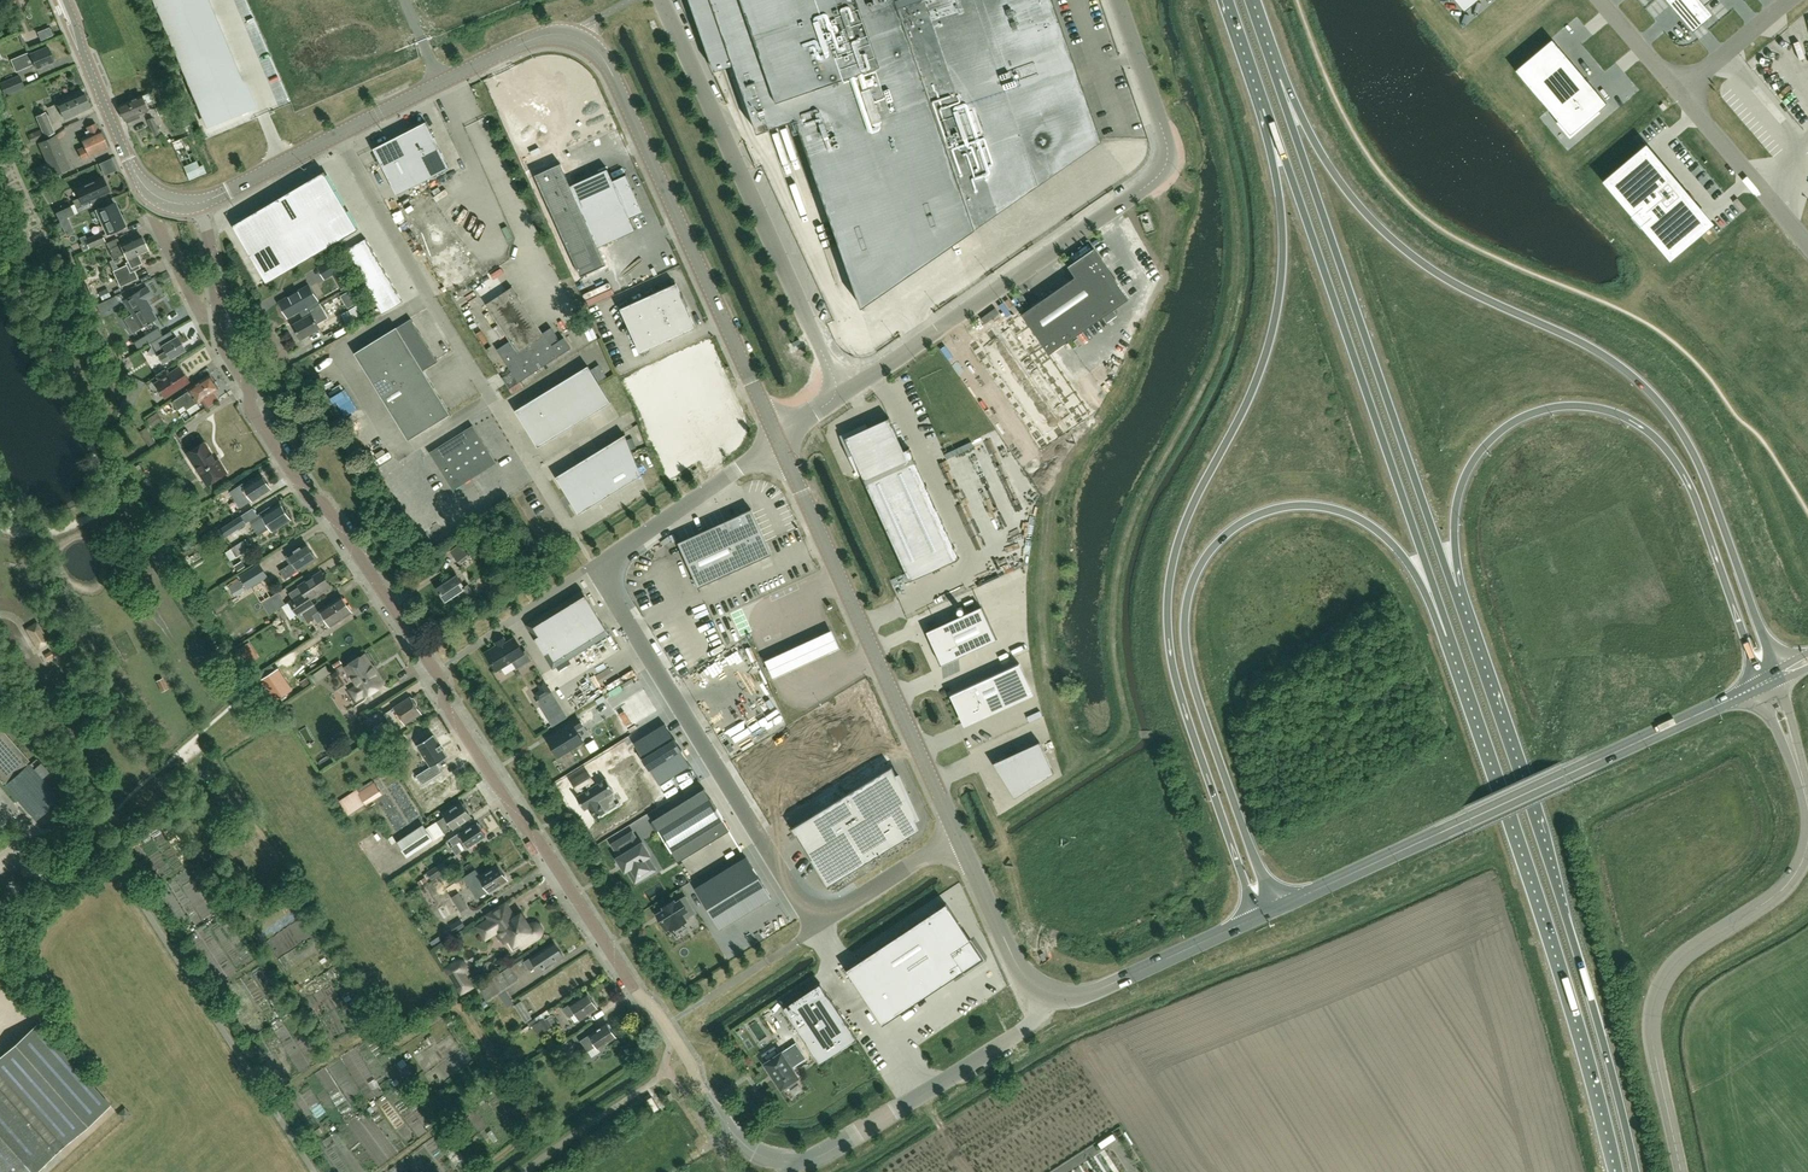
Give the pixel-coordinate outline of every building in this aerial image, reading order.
[(208,0),(156,0),(209,126),(253,108),(208,0)] [(698,23),(714,70),(719,69),(733,64),(757,132),(772,127),(798,203),(822,195),(861,306),(975,227),(1038,183),(1101,140),(1052,0),(690,0),(698,23)] [(1464,11),(1478,0),(1455,0),(1464,11)] [(1692,31),(1711,14),(1704,5),(1710,0),(1666,0),(1692,31)] [(1552,38),(1515,70),(1570,134),(1607,103),(1552,38)] [(54,61),(48,46),(31,53),(31,52),(20,57),(25,67),(34,63),(36,69),(54,61)] [(5,96),(25,87),(19,74),(0,82),(0,85),(4,96),(5,96)] [(91,108),(83,92),(58,104),(65,120),(91,108)] [(139,115),(148,111),(147,110),(150,109),(147,104),(145,105),(141,96),(118,106),(125,121),(126,121),(127,124),(136,120),(135,119),(140,117),(139,115)] [(166,103),(155,108),(158,116),(170,110),(166,103)] [(55,132),(45,112),(35,116),(41,129),(28,135),(32,143),(44,137),(45,137),(55,132)] [(153,117),(146,120),(154,136),(160,133),(153,117)] [(426,122),(373,149),(397,195),(450,168),(426,122)] [(96,123),(87,127),(88,130),(85,131),(87,135),(81,137),(85,146),(78,149),(83,159),(108,148),(100,129),(99,130),(96,123)] [(39,142),(54,174),(69,167),(55,135),(39,142)] [(1645,150),(1609,181),(1670,253),(1706,222),(1645,150)] [(189,167),(195,182),(211,175),(204,160),(189,167)] [(559,164),(534,175),(539,187),(580,276),(605,264),(597,247),(635,230),(629,218),(642,212),(625,175),(612,181),(607,169),(569,185),(564,175),(559,164)] [(324,171),(232,225),(266,283),(267,284),(339,241),(358,230),(324,171)] [(102,177),(76,189),(80,197),(73,200),(78,212),(93,206),(90,200),(109,191),(106,184),(106,181),(103,179),(102,177)] [(108,233),(124,226),(114,203),(97,210),(92,213),(96,222),(101,219),(108,233)] [(70,206),(56,212),(60,221),(68,217),(74,214),(70,206)] [(89,248),(105,241),(101,232),(85,239),(89,248)] [(114,259),(125,254),(130,264),(114,272),(120,286),(137,278),(132,268),(142,263),(138,255),(148,250),(141,235),(120,244),(117,238),(106,243),(110,250),(114,259)] [(345,250),(382,314),(403,302),(366,238),(345,250)] [(968,260),(995,244),(991,238),(965,254),(968,260)] [(1021,314),(973,344),(1038,446),(1086,416),(1049,354),(1103,316),(1113,310),(1125,301),(1128,299),(1122,291),(1094,249),(1069,266),(1076,276),(1021,314)] [(334,276),(344,271),(345,270),(337,257),(325,263),(331,275),(333,274),(334,276)] [(641,353),(696,327),(676,283),(620,308),(641,353)] [(310,285),(280,302),(280,303),(288,317),(299,311),(302,309),(304,314),(313,309),(313,308),(320,304),(310,285)] [(150,322),(156,319),(148,305),(149,305),(146,300),(153,296),(148,287),(140,292),(139,291),(124,300),(133,313),(124,319),(132,333),(150,322)] [(558,341),(556,338),(558,337),(551,328),(543,333),(537,325),(532,317),(526,308),(521,300),(512,287),(486,304),(510,341),(497,349),(509,368),(519,383),(557,357),(571,348),(564,337),(558,341)] [(119,303),(115,296),(96,305),(101,314),(119,303)] [(353,324),(372,314),(366,303),(347,314),(353,324)] [(306,317),(293,325),(301,340),(320,329),(320,328),(327,324),(324,320),(329,318),(320,304),(313,308),(313,309),(304,314),(306,317)] [(397,327),(396,326),(395,326),(396,327),(358,351),(355,353),(408,440),(411,438),(412,438),(450,414),(450,416),(451,415),(423,370),(438,360),(412,318),(397,327)] [(151,337),(161,331),(156,322),(146,328),(151,337)] [(162,346),(165,351),(158,355),(163,363),(185,350),(177,337),(162,346)] [(700,349),(634,378),(674,466),(733,428),(737,425),(738,423),(738,421),(739,419),(739,418),(738,416),(738,413),(711,353),(708,350),(707,349),(705,348),(702,348),(700,349)] [(588,365),(515,410),(538,446),(611,402),(588,365)] [(158,378),(159,379),(153,383),(163,398),(188,381),(180,368),(170,375),(167,371),(158,378)] [(188,389),(189,391),(173,401),(178,409),(184,406),(187,409),(197,403),(219,389),(217,386),(218,384),(216,381),(214,381),(210,374),(188,389)] [(889,416),(867,426),(844,437),(861,474),(910,581),(960,558),(909,447),(904,449),(889,416)] [(454,489),(496,462),(474,426),(431,453),(454,489)] [(625,434),(556,477),(579,513),(641,475),(625,434)] [(145,440),(148,446),(155,442),(151,436),(145,440)] [(217,461),(205,442),(188,453),(208,485),(227,473),(219,460),(217,461)] [(242,503),(244,502),(245,504),(252,499),(253,500),(271,489),(262,475),(244,486),(246,489),(239,494),(232,498),(237,506),(229,511),(234,519),(247,511),(242,503)] [(250,520),(259,535),(271,527),(273,531),(291,519),(281,503),(272,509),(270,507),(261,512),(262,513),(250,520)] [(771,553),(751,509),(678,542),(698,587),(771,553)] [(226,526),(231,534),(246,524),(241,517),(226,526)] [(246,539),(232,548),(237,556),(251,547),(246,539)] [(317,559),(306,543),(285,556),(291,565),(281,571),(286,578),(317,559)] [(461,544),(452,552),(461,563),(470,556),(461,544)] [(268,577),(260,563),(239,576),(247,590),(268,577)] [(305,609),(306,611),(315,605),(310,598),(331,585),(322,572),(291,593),(294,598),(290,601),(297,614),(305,609)] [(468,585),(466,586),(465,587),(457,575),(437,588),(446,601),(460,592),(466,602),(475,596),(468,585)] [(581,589),(525,624),(553,669),(574,704),(631,669),(609,634),(581,589)] [(319,611),(315,605),(306,611),(302,613),(308,622),(315,618),(318,622),(325,617),(331,626),(352,612),(342,595),(320,609),(321,610),(319,611)] [(275,612),(267,600),(262,603),(270,615),(275,612)] [(981,606),(926,631),(941,664),(996,639),(981,606)] [(49,642),(38,623),(36,623),(26,629),(26,630),(37,649),(38,650),(49,643),(49,642)] [(765,661),(773,678),(840,647),(832,630),(765,661)] [(487,653),(497,669),(513,660),(518,668),(530,660),(525,652),(523,653),(514,639),(506,644),(503,639),(497,643),(498,646),(487,653)] [(356,701),(366,694),(384,683),(376,671),(376,672),(364,655),(346,666),(358,685),(349,690),(356,701)] [(1019,664),(950,695),(951,697),(955,696),(966,720),(1028,692),(1017,668),(1020,666),(1019,664)] [(331,672),(327,665),(314,674),(318,681),(331,672)] [(276,671),(261,680),(274,701),(289,691),(276,671)] [(163,678),(156,681),(161,692),(168,689),(163,678)] [(414,698),(411,697),(411,696),(385,713),(389,720),(384,724),(382,722),(373,728),(383,744),(392,738),(389,733),(395,729),(421,713),(417,705),(417,703),(414,698)] [(637,697),(609,715),(622,736),(650,717),(637,697)] [(562,731),(548,740),(558,756),(583,741),(576,730),(582,726),(578,719),(561,729),(562,731)] [(690,765),(664,723),(633,742),(659,784),(690,765)] [(789,754),(758,773),(784,816),(791,828),(827,886),(921,829),(916,818),(918,817),(899,775),(897,776),(892,766),(886,752),(875,728),(869,731),(865,723),(794,763),(789,754)] [(2,784),(4,783),(5,785),(4,786),(17,801),(34,821),(54,804),(59,799),(41,779),(34,770),(29,765),(29,764),(27,766),(26,764),(29,761),(6,735),(0,728),(0,781),(2,784)] [(431,766),(416,775),(422,784),(442,771),(437,763),(448,756),(447,756),(442,749),(440,745),(434,735),(433,734),(417,745),(431,766)] [(1039,741),(992,763),(993,764),(1007,785),(1014,797),(1053,773),(1039,741)] [(586,771),(572,781),(578,790),(580,789),(582,793),(576,797),(585,810),(589,807),(596,818),(619,803),(612,792),(614,791),(606,778),(592,787),(589,783),(592,781),(586,771)] [(345,797),(347,801),(341,805),(348,815),(365,804),(366,805),(382,795),(375,782),(374,783),(372,780),(357,790),(359,792),(358,793),(358,794),(356,790),(345,797)] [(704,789),(653,821),(678,862),(730,830),(704,789)] [(446,816),(438,821),(445,832),(452,827),(453,828),(470,816),(462,804),(462,803),(455,807),(454,806),(443,813),(446,816)] [(460,832),(449,839),(453,846),(459,842),(464,849),(485,835),(477,823),(461,834),(460,832)] [(422,825),(397,841),(407,856),(432,840),(425,829),(422,825)] [(620,857),(617,858),(625,870),(627,869),(633,878),(639,874),(640,875),(643,873),(643,872),(647,869),(643,862),(645,861),(643,859),(647,857),(650,855),(642,843),(640,844),(637,840),(631,844),(631,845),(628,847),(627,847),(617,853),(620,857)] [(747,856),(697,887),(722,928),(772,897),(747,856)] [(449,869),(444,861),(427,872),(432,880),(449,869)] [(498,866),(480,877),(475,870),(463,877),(477,898),(488,891),(490,894),(500,887),(498,886),(506,881),(503,876),(504,875),(498,866)] [(463,901),(458,894),(452,898),(457,905),(463,901)] [(666,909),(658,914),(667,929),(669,928),(670,929),(686,920),(685,918),(694,912),(685,897),(675,903),(674,901),(664,907),(666,909)] [(437,908),(443,919),(453,914),(446,903),(437,908)] [(883,1024),(983,958),(946,903),(846,969),(883,1024)] [(505,942),(509,940),(514,948),(519,944),(522,948),(538,937),(540,935),(541,932),(541,930),(540,927),(538,925),(536,924),(533,924),(531,925),(525,929),(522,924),(523,923),(524,921),(524,920),(523,918),(522,917),(521,916),(519,916),(517,917),(515,919),(505,905),(488,916),(490,919),(478,927),(486,938),(498,931),(505,942)] [(452,920),(453,923),(449,926),(450,927),(444,932),(444,933),(440,936),(443,941),(454,934),(465,927),(460,919),(459,919),(457,917),(452,920)] [(536,965),(540,972),(564,957),(554,942),(530,958),(524,962),(529,969),(532,968),(536,965)] [(444,968),(461,995),(474,986),(466,972),(467,970),(468,969),(468,966),(467,963),(465,961),(462,959),(459,959),(456,959),(444,968)] [(514,1002),(506,989),(519,980),(510,967),(479,987),(487,1001),(498,994),(507,1007),(514,1002)] [(857,1038),(820,983),(783,1007),(820,1063),(857,1038)] [(597,1008),(586,992),(570,1003),(570,1004),(564,1008),(569,1016),(575,1012),(580,1020),(597,1008)] [(548,1026),(550,1028),(550,1029),(557,1024),(551,1015),(544,1020),(539,1023),(544,1030),(548,1026)] [(598,1049),(616,1038),(606,1023),(580,1040),(588,1051),(596,1046),(598,1049)] [(55,1154),(109,1106),(37,1024),(0,1057),(0,1171),(34,1171),(55,1154)] [(568,1040),(558,1047),(562,1052),(558,1055),(563,1063),(567,1060),(568,1061),(575,1056),(570,1049),(573,1047),(568,1040)] [(796,1043),(765,1063),(782,1088),(785,1086),(787,1088),(796,1082),(794,1080),(798,1077),(791,1067),(805,1058),(796,1043)]
